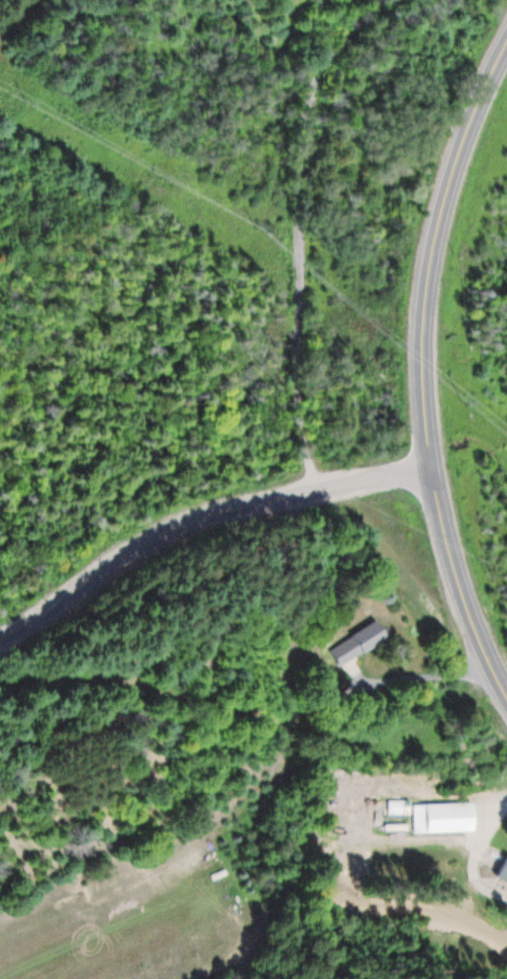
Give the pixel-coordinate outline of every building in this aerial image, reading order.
[(342,668),(393,640),(383,620),(331,648),(342,668)] [(401,814),(401,802),(390,802),(390,814),(401,814)] [(414,805),(415,833),(478,832),(477,803),(414,805)] [(497,877),(506,882),(506,854),(497,877)]
